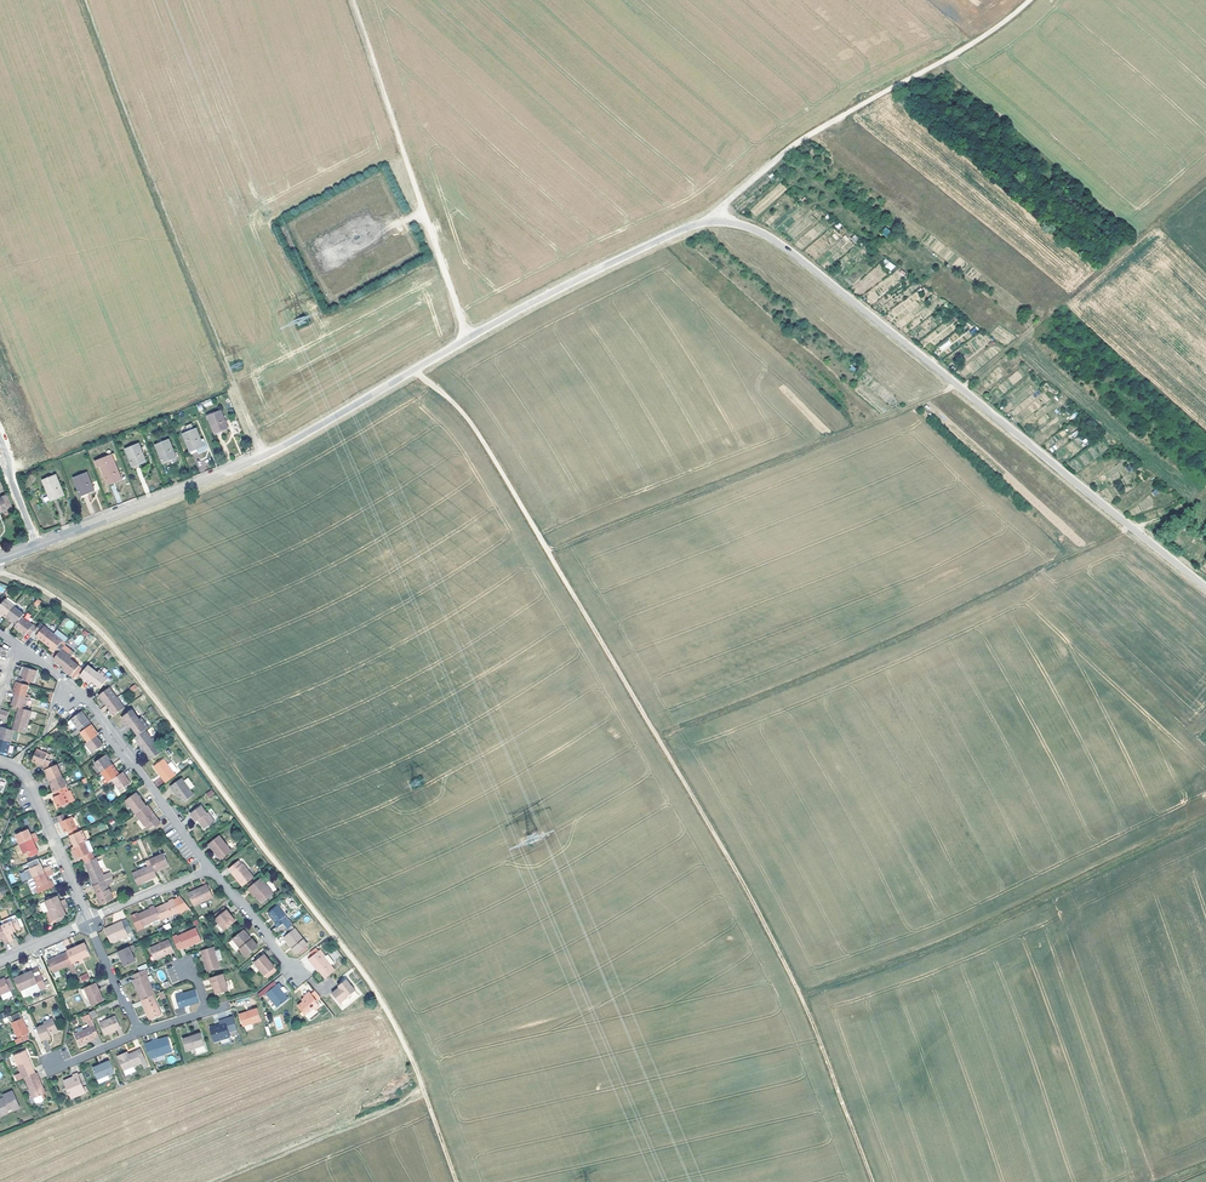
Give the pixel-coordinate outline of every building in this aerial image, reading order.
[(756,206),(751,210),(755,216),(760,212),(756,206)] [(883,227),(880,234),(888,237),(891,230),(883,227)] [(850,238),(854,243),(859,239),(855,234),(850,238)] [(891,271),(895,267),(886,258),(882,263),(891,271)] [(975,327),(969,331),(972,336),(978,331),(975,327)] [(949,340),(939,347),(942,351),(952,344),(949,340)] [(205,407),(213,404),(211,399),(203,403),(205,407)] [(221,410),(207,416),(215,434),(221,432),(223,436),(231,432),(232,430),(229,422),(226,424),(226,422),(221,410)] [(3,435),(21,428),(17,416),(0,423),(0,426),(3,435)] [(190,452),(202,448),(199,441),(201,440),(196,428),(183,434),(190,452)] [(163,464),(175,459),(172,452),(174,451),(169,439),(155,445),(163,464)] [(133,467),(145,463),(142,456),(144,455),(139,443),(125,449),(133,467)] [(108,486),(120,481),(118,474),(119,473),(114,461),(111,463),(109,455),(95,461),(98,468),(101,467),(108,486)] [(81,497),(93,492),(90,485),(92,484),(87,472),(74,478),(81,497)] [(51,501),(63,496),(60,490),(62,489),(56,474),(43,480),(51,501)] [(6,509),(6,510),(12,508),(6,495),(0,497),(0,511),(6,509)] [(14,607),(5,599),(0,606),(0,612),(1,613),(6,617),(14,607)] [(15,625),(22,616),(23,614),(14,607),(6,617),(10,620),(15,625)] [(15,625),(14,627),(24,635),(27,632),(30,635),(36,628),(22,616),(15,625)] [(44,644),(52,634),(40,624),(34,631),(37,634),(35,636),(38,638),(44,644)] [(57,654),(65,644),(52,634),(44,644),(50,648),(53,651),(57,654)] [(78,645),(83,639),(79,636),(74,641),(78,645)] [(57,663),(62,667),(70,657),(75,651),(65,644),(57,654),(53,660),(57,663)] [(70,657),(62,667),(61,669),(66,673),(70,677),(80,665),(70,657)] [(18,677),(17,681),(26,684),(27,679),(34,681),(38,670),(25,666),(23,675),(22,677),(18,677)] [(88,683),(90,681),(96,673),(87,666),(79,676),(88,683)] [(96,673),(90,681),(97,687),(99,689),(106,681),(107,682),(110,679),(108,677),(107,679),(98,671),(96,673)] [(14,693),(16,693),(26,696),(29,685),(26,684),(17,681),(14,693)] [(107,688),(97,695),(105,705),(115,698),(107,688)] [(20,707),(25,708),(28,697),(26,696),(16,693),(13,702),(13,705),(20,707)] [(115,698),(105,705),(111,714),(112,716),(122,708),(115,698)] [(19,710),(17,718),(28,722),(32,710),(25,708),(20,707),(19,710)] [(121,721),(126,728),(128,726),(137,720),(130,710),(119,718),(121,721)] [(76,729),(78,732),(89,725),(86,720),(79,711),(69,719),(66,721),(66,723),(71,730),(75,727),(76,729)] [(13,730),(15,730),(25,733),(28,722),(17,718),(14,727),(13,730)] [(135,736),(143,730),(146,728),(139,719),(137,720),(128,726),(134,734),(135,736)] [(85,742),(94,736),(96,734),(91,728),(89,725),(78,732),(85,742)] [(0,731),(0,738),(11,742),(15,730),(13,730),(2,726),(1,729),(0,731)] [(135,736),(132,738),(137,744),(141,749),(151,741),(143,730),(135,736)] [(100,744),(94,736),(85,742),(83,744),(91,754),(101,746),(100,744)] [(8,753),(11,742),(0,738),(0,751),(8,753)] [(151,741),(141,749),(145,755),(149,760),(159,752),(151,741)] [(50,760),(48,760),(45,759),(46,754),(47,752),(36,748),(32,760),(41,764),(43,764),(45,768),(52,765),(50,760)] [(93,762),(100,773),(111,765),(105,758),(104,755),(93,762)] [(153,766),(166,783),(176,775),(163,759),(153,766)] [(52,765),(45,768),(47,774),(49,780),(60,775),(55,764),(52,765)] [(102,786),(110,780),(118,775),(116,772),(111,765),(100,773),(95,776),(102,786)] [(125,777),(121,772),(118,775),(110,780),(118,792),(129,784),(125,777)] [(60,775),(49,780),(51,784),(50,785),(52,792),(54,791),(62,787),(65,786),(60,775)] [(179,793),(181,797),(185,801),(195,793),(191,788),(196,784),(190,776),(185,779),(183,776),(171,785),(176,793),(178,792),(179,793)] [(153,782),(158,787),(162,782),(158,778),(153,782)] [(57,808),(69,803),(64,792),(62,787),(54,791),(56,795),(52,797),(53,799),(57,808)] [(212,789),(206,793),(209,798),(215,793),(212,789)] [(64,792),(69,803),(73,801),(69,791),(64,792)] [(126,799),(136,812),(146,805),(141,798),(136,791),(126,799)] [(153,812),(147,804),(146,805),(136,812),(136,813),(145,826),(146,825),(149,828),(154,824),(155,826),(160,822),(153,812)] [(196,821),(198,820),(200,818),(206,827),(215,821),(208,812),(207,813),(202,805),(191,812),(196,821)] [(69,835),(78,831),(72,816),(65,819),(60,821),(61,823),(64,832),(67,831),(69,835)] [(16,834),(21,844),(37,836),(35,832),(31,834),(30,833),(28,828),(16,834)] [(71,840),(74,846),(84,842),(86,841),(81,830),(78,831),(69,835),(71,840)] [(231,851),(219,835),(209,843),(221,859),(231,851)] [(38,840),(37,836),(21,844),(25,853),(28,852),(30,857),(39,853),(34,842),(38,840)] [(74,846),(71,848),(74,855),(75,855),(77,858),(82,856),(84,863),(93,859),(90,852),(93,851),(88,840),(86,841),(84,842),(74,846)] [(156,869),(161,868),(166,865),(162,854),(148,861),(150,865),(153,873),(157,871),(156,869)] [(24,870),(28,880),(51,870),(50,865),(45,867),(43,868),(39,858),(28,863),(30,868),(24,870)] [(111,878),(112,878),(110,872),(104,875),(96,858),(93,859),(84,863),(95,886),(106,881),(111,878)] [(228,868),(231,872),(232,871),(239,880),(243,885),(253,877),(242,863),(241,864),(238,860),(228,868)] [(150,865),(146,867),(130,874),(135,886),(155,877),(153,873),(150,865)] [(53,874),(51,870),(28,880),(32,889),(36,887),(41,885),(43,891),(54,886),(51,880),(49,882),(47,878),(47,877),(53,874)] [(232,871),(231,872),(242,886),(243,885),(239,880),(232,871)] [(247,888),(248,890),(261,880),(260,879),(256,881),(256,880),(247,888)] [(255,897),(256,896),(258,895),(264,902),(273,895),(261,880),(248,890),(255,897)] [(95,886),(93,886),(97,895),(98,894),(102,904),(113,899),(107,885),(106,881),(95,886)] [(199,891),(188,896),(192,906),(211,898),(206,885),(198,889),(199,891)] [(44,913),(50,910),(66,903),(64,899),(60,901),(57,895),(45,900),(46,901),(41,903),(40,904),(44,913)] [(158,919),(159,920),(177,912),(179,913),(186,907),(188,910),(189,909),(178,896),(174,899),(172,900),(171,899),(166,901),(167,902),(164,903),(154,908),(158,919)] [(66,903),(50,910),(54,920),(55,919),(64,915),(66,914),(63,909),(68,907),(66,903)] [(154,908),(152,905),(148,907),(149,909),(136,914),(136,913),(129,916),(136,931),(142,928),(142,926),(158,919),(154,908)] [(285,914),(277,905),(268,912),(275,922),(274,923),(277,927),(282,922),(287,927),(292,923),(288,918),(284,921),(281,917),(285,914)] [(215,918),(225,909),(223,907),(213,916),(215,918)] [(231,925),(234,922),(229,916),(230,915),(225,909),(215,918),(225,930),(231,925)] [(2,918),(8,916),(6,910),(0,912),(0,915),(2,918)] [(0,921),(2,926),(9,941),(13,940),(11,933),(20,929),(19,928),(14,916),(0,921)] [(21,918),(14,916),(19,928),(25,926),(21,918)] [(117,927),(104,932),(109,944),(127,936),(126,935),(131,933),(126,920),(116,924),(117,927)] [(231,925),(225,930),(228,933),(234,928),(231,925)] [(9,941),(2,926),(0,926),(0,938),(1,938),(2,937),(5,943),(9,941)] [(283,936),(290,944),(292,947),(293,948),(297,953),(307,944),(294,927),(283,936)] [(178,952),(183,950),(190,946),(192,945),(193,947),(202,943),(195,928),(177,937),(176,935),(172,937),(178,952)] [(253,939),(252,940),(249,937),(244,930),(234,939),(242,948),(241,949),(247,956),(259,946),(253,939)] [(75,947),(67,950),(67,952),(72,963),(91,954),(85,942),(75,947)] [(174,954),(169,942),(150,950),(155,962),(165,958),(174,954)] [(315,965),(319,971),(326,979),(335,971),(325,957),(324,958),(321,954),(322,952),(317,946),(306,956),(314,966),(315,965)] [(128,947),(116,952),(121,963),(122,963),(124,967),(135,962),(131,954),(128,947)] [(213,947),(201,951),(203,960),(207,972),(220,968),(213,947)] [(55,972),(60,970),(69,965),(72,973),(76,971),(72,963),(67,952),(49,960),(55,972)] [(277,969),(264,954),(255,961),(268,977),(277,969)] [(35,977),(41,975),(38,969),(32,971),(35,977)] [(146,974),(144,970),(132,975),(135,979),(132,981),(136,989),(137,988),(138,990),(143,1000),(152,996),(154,995),(145,975),(146,974)] [(20,991),(25,989),(38,983),(41,990),(47,987),(41,975),(35,977),(32,971),(25,975),(26,977),(16,981),(20,991)] [(79,976),(82,982),(89,979),(87,973),(79,976)] [(211,978),(213,984),(214,987),(216,994),(228,990),(223,974),(211,978)] [(6,979),(11,990),(14,988),(9,978),(6,979)] [(342,985),(339,987),(332,993),(339,1003),(355,990),(345,978),(340,982),(342,985)] [(11,990),(6,979),(0,982),(0,995),(11,990)] [(85,988),(89,998),(93,1005),(105,1000),(97,982),(85,988)] [(284,992),(287,990),(284,986),(282,986),(279,982),(277,983),(275,982),(262,993),(263,995),(266,992),(278,1006),(288,998),(284,992)] [(28,996),(41,990),(38,983),(25,989),(28,996)] [(199,1002),(196,990),(175,997),(179,1009),(188,1005),(199,1002)] [(306,998),(303,1001),(298,1005),(307,1016),(308,1016),(316,1010),(315,1009),(319,1005),(315,1000),(320,997),(314,990),(310,993),(309,992),(304,996),(306,998)] [(161,1000),(166,998),(163,991),(158,993),(161,1000)] [(141,1001),(140,1001),(146,1014),(148,1014),(150,1020),(161,1015),(152,996),(143,1000),(141,1001)] [(95,1010),(89,1012),(92,1018),(97,1016),(95,1010)] [(248,1014),(240,1016),(243,1027),(260,1021),(256,1010),(248,1012),(248,1014)] [(20,1011),(11,1016),(14,1022),(23,1018),(20,1011)] [(121,1028),(115,1016),(100,1023),(105,1035),(109,1033),(121,1028)] [(228,1033),(232,1032),(238,1030),(234,1016),(218,1021),(220,1025),(220,1026),(218,1027),(216,1028),(216,1026),(211,1027),(216,1041),(229,1037),(228,1033)] [(29,1039),(27,1035),(30,1033),(23,1018),(14,1022),(13,1023),(19,1038),(17,1039),(19,1044),(28,1039),(29,1039)] [(51,1037),(50,1035),(59,1031),(53,1019),(44,1023),(45,1025),(37,1028),(42,1041),(51,1037)] [(96,1039),(95,1037),(99,1035),(92,1019),(87,1021),(90,1028),(75,1034),(80,1046),(87,1043),(96,1039)] [(207,1051),(201,1033),(183,1038),(187,1050),(196,1048),(198,1054),(207,1051)] [(172,1049),(169,1038),(157,1042),(156,1040),(144,1043),(151,1056),(172,1049)] [(143,1057),(140,1059),(136,1050),(128,1053),(124,1055),(123,1053),(117,1056),(123,1069),(141,1061),(144,1067),(147,1066),(143,1057)] [(14,1056),(22,1073),(17,1075),(19,1081),(26,1078),(36,1074),(26,1051),(14,1056)] [(115,1071),(110,1061),(94,1068),(101,1082),(110,1078),(108,1074),(115,1071)] [(35,1099),(45,1094),(40,1084),(40,1082),(42,1081),(38,1073),(36,1074),(26,1078),(35,1099)] [(74,1075),(75,1077),(73,1078),(72,1079),(71,1078),(65,1080),(73,1098),(87,1091),(83,1081),(86,1080),(83,1074),(80,1075),(79,1073),(74,1075)] [(14,1090),(5,1094),(6,1097),(7,1098),(5,1099),(4,1099),(4,1098),(0,1099),(0,1113),(8,1110),(13,1107),(14,1110),(21,1107),(14,1090)]
